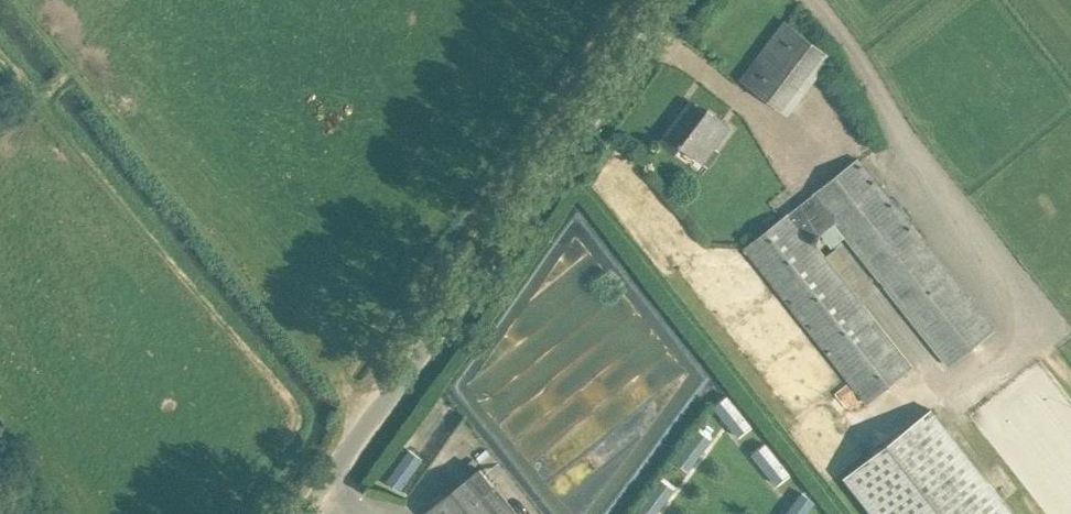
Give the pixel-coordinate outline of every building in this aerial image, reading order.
[(785,114),(827,50),(778,19),(737,83),(785,114)] [(668,144),(702,165),(727,125),(693,104),(668,144)] [(859,153),(740,240),(860,402),(910,365),(857,294),(866,288),(832,243),(844,234),(941,364),(989,329),(859,153)] [(751,424),(726,392),(714,403),(739,434),(751,424)] [(931,407),(843,478),(871,513),(1016,513),(931,407)] [(689,468),(713,436),(700,426),(676,458),(689,468)] [(790,473),(765,443),(752,453),(777,484),(790,473)] [(400,490),(423,459),(410,449),(387,480),(400,490)] [(494,485),(481,468),(425,511),(427,513),(518,513),(494,485)] [(676,485),(662,476),(639,509),(646,513),(655,513),(676,485)] [(814,500),(802,492),(785,513),(805,513),(814,500)]
